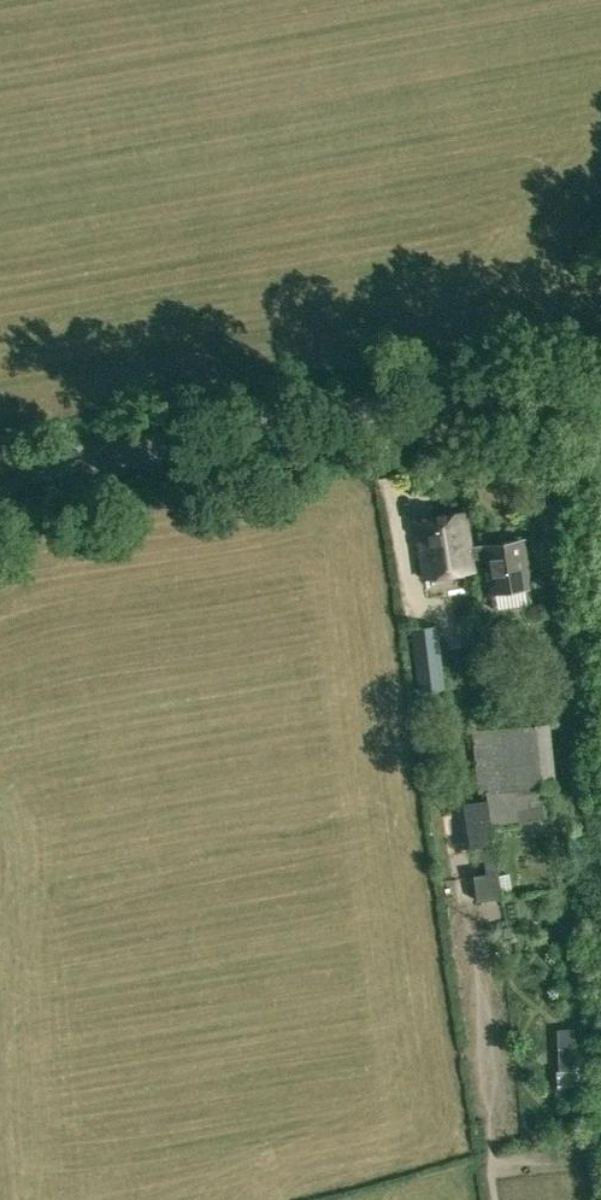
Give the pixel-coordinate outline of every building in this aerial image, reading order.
[(474,571),(472,558),(470,547),(465,512),(416,520),(425,578),(418,579),(420,595),(444,592),(442,576),(474,571)] [(472,558),(485,556),(491,592),(531,586),(524,539),(474,547),(470,547),(472,558)] [(510,611),(539,607),(536,591),(507,596),(510,611)] [(412,629),(422,691),(446,687),(436,625),(412,629)] [(478,789),(479,793),(547,786),(556,785),(550,721),(472,729),(478,789)] [(551,817),(547,786),(479,793),(478,789),(437,795),(454,910),(503,902),(491,824),(522,820),(551,817)] [(571,1070),(572,1084),(592,1082),(591,1068),(571,1070)]
